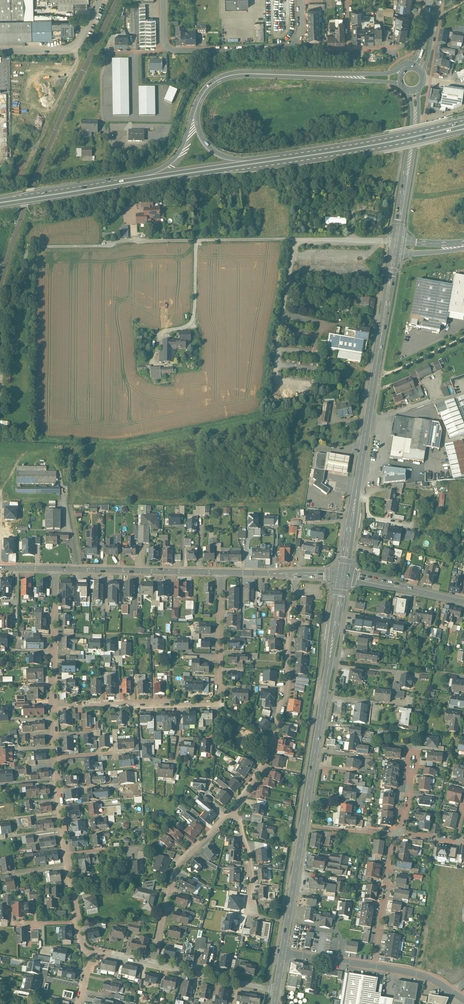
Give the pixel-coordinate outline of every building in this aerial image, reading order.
[(24,17),(23,0),(0,0),(0,18),(24,17)] [(25,19),(59,18),(59,12),(35,12),(35,0),(25,0),(25,19)] [(225,8),(248,8),(248,0),(225,0),(225,8)] [(395,9),(409,11),(410,1),(405,0),(396,0),(395,9)] [(139,6),(130,7),(130,32),(140,31),(139,6)] [(360,12),(352,12),(352,21),(360,21),(360,20),(368,20),(368,16),(360,16),(360,12)] [(408,18),(396,16),(395,26),(407,27),(408,18)] [(32,40),(31,20),(0,21),(0,41),(32,40)] [(51,20),(31,20),(32,40),(52,40),(52,36),(52,23),(51,20)] [(156,20),(145,20),(146,45),(156,45),(156,20)] [(61,22),(52,23),(52,36),(62,35),(61,22)] [(67,22),(61,22),(62,35),(74,35),(74,22),(67,22)] [(343,23),(338,23),(338,27),(335,27),(336,35),(344,35),(343,23)] [(332,32),(332,35),(327,35),(328,43),(336,43),(335,27),(335,24),(330,24),(330,32),(332,32)] [(360,25),(352,25),(352,34),(360,34),(360,30),(360,25)] [(407,27),(395,26),(393,34),(393,37),(405,39),(407,27)] [(183,34),(183,28),(176,29),(176,47),(186,46),(185,38),(185,33),(183,34)] [(367,33),(364,33),(364,42),(374,43),(374,29),(367,29),(367,33)] [(448,33),(440,31),(438,43),(446,44),(447,38),(448,33)] [(360,34),(352,34),(353,43),(361,43),(360,35),(362,35),(362,33),(360,34)] [(463,35),(448,33),(447,38),(452,39),(452,44),(455,45),(455,43),(456,43),(456,42),(457,42),(456,46),(460,46),(460,43),(462,43),(463,35)] [(195,34),(189,34),(189,38),(185,38),(186,46),(196,46),(195,34)] [(344,35),(336,35),(336,43),(344,43),(344,35)] [(128,36),(115,36),(116,46),(128,45),(128,36)] [(129,116),(128,59),(112,59),(113,116),(129,116)] [(158,61),(158,62),(150,62),(150,69),(154,69),(154,70),(162,70),(162,66),(162,61),(158,61)] [(442,62),(435,61),(434,68),(446,70),(447,70),(448,63),(442,62)] [(446,70),(434,68),(433,75),(440,76),(440,73),(445,74),(446,70)] [(155,115),(155,87),(139,87),(139,116),(155,115)] [(172,103),(177,90),(170,87),(164,100),(172,103)] [(463,92),(443,89),(442,95),(440,107),(453,109),(462,105),(463,92)] [(442,95),(430,93),(428,104),(428,109),(440,111),(440,107),(442,95)] [(98,122),(82,122),(82,136),(91,136),(91,132),(98,132),(98,122)] [(144,131),(128,131),(128,141),(144,141),(144,131)] [(153,207),(145,208),(145,209),(145,215),(136,215),(137,224),(151,223),(151,219),(160,219),(159,207),(153,207)] [(454,276),(452,287),(453,287),(448,314),(463,316),(463,278),(454,276)] [(452,287),(417,281),(409,327),(414,328),(413,329),(418,329),(418,328),(439,332),(441,325),(446,326),(447,319),(448,314),(453,287),(452,287)] [(374,300),(364,298),(363,306),(373,308),(374,300)] [(373,308),(363,306),(362,314),(372,315),(373,308)] [(447,319),(463,322),(463,316),(448,314),(447,319)] [(357,330),(345,328),(343,339),(329,337),(328,342),(321,342),(321,345),(321,346),(328,346),(327,351),(339,352),(338,360),(360,363),(362,350),(366,351),(367,342),(369,332),(357,330)] [(180,332),(180,340),(186,340),(186,342),(191,342),(190,333),(180,332)] [(163,340),(163,352),(163,358),(163,363),(171,363),(171,360),(171,351),(171,349),(172,347),(172,342),(172,341),(163,340)] [(186,342),(186,340),(180,340),(177,340),(177,342),(172,342),(172,347),(176,347),(176,349),(186,349),(186,342)] [(438,361),(428,365),(432,373),(442,369),(440,365),(438,361)] [(428,365),(415,370),(418,376),(418,378),(419,379),(432,373),(428,365)] [(410,378),(393,385),(397,395),(393,396),(395,402),(403,399),(401,395),(402,394),(403,396),(407,395),(409,401),(414,399),(417,398),(418,397),(414,388),(410,378)] [(419,386),(414,388),(418,397),(423,396),(419,386)] [(454,400),(463,426),(463,396),(454,400)] [(445,404),(448,411),(440,414),(450,439),(460,435),(463,433),(463,426),(454,400),(445,404)] [(444,402),(434,406),(438,415),(440,414),(448,411),(445,404),(444,402)] [(349,403),(342,405),(341,403),(335,404),(339,418),(352,415),(349,403)] [(402,417),(394,416),(390,436),(393,436),(395,422),(401,423),(402,417)] [(401,423),(395,422),(393,436),(405,439),(409,418),(402,417),(401,423)] [(430,422),(409,418),(405,439),(402,459),(423,463),(425,453),(426,448),(430,422)] [(439,423),(430,422),(426,448),(439,450),(442,431),(439,423)] [(393,436),(390,436),(390,437),(392,437),(389,457),(402,459),(405,439),(393,436)] [(445,445),(453,478),(463,476),(463,448),(463,446),(463,444),(463,443),(462,441),(452,443),(445,445)] [(327,455),(317,454),(313,479),(316,481),(321,484),(323,481),(325,472),(325,470),(326,470),(329,457),(328,456),(327,455)] [(327,454),(327,455),(328,456),(329,457),(326,470),(325,470),(325,472),(347,475),(349,458),(327,454)] [(405,471),(385,468),(384,473),(385,474),(384,478),(383,478),(383,483),(405,481),(404,476),(404,474),(405,474),(405,471)] [(56,484),(56,472),(17,472),(17,484),(56,484)] [(330,490),(321,484),(316,481),(313,485),(327,494),(330,490)] [(391,492),(386,491),(385,501),(387,502),(394,503),(396,493),(391,492)] [(394,503),(387,502),(385,512),(394,514),(396,503),(394,503)] [(201,507),(196,507),(196,511),(193,511),(193,515),(197,515),(197,516),(201,516),(201,507)] [(9,510),(5,510),(5,521),(16,521),(16,510),(9,510)] [(60,511),(46,511),(46,529),(53,529),(53,530),(54,530),(54,529),(60,529),(60,511)] [(319,511),(305,512),(306,521),(320,520),(319,511)] [(156,515),(141,515),(141,527),(146,527),(146,533),(149,533),(149,530),(158,530),(158,525),(156,525),(156,523),(156,515)] [(180,515),(169,515),(169,525),(180,525),(180,515)] [(258,517),(249,517),(249,530),(254,530),(254,536),(260,536),(260,530),(258,530),(258,517)] [(278,518),(265,517),(264,526),(278,526),(278,518)] [(187,519),(187,531),(196,531),(196,527),(197,527),(197,523),(196,523),(196,520),(196,519),(187,519)] [(141,527),(138,527),(138,532),(138,540),(138,546),(148,547),(149,533),(146,533),(146,527),(141,527)] [(324,531),(313,529),(312,530),(311,530),(310,536),(311,536),(311,538),(318,539),(320,539),(320,540),(323,540),(324,531)] [(395,530),(388,529),(387,535),(386,540),(393,541),(395,530)] [(395,530),(393,541),(399,542),(401,531),(395,530)] [(97,531),(87,531),(87,546),(86,546),(86,555),(97,555),(97,546),(97,531)] [(54,535),(46,534),(46,544),(46,543),(52,543),(52,544),(57,545),(57,538),(61,538),(61,539),(68,540),(69,535),(54,534),(54,535)] [(372,537),(361,535),(360,543),(371,545),(372,537)] [(14,542),(4,541),(4,551),(5,551),(5,556),(9,556),(13,556),(13,555),(14,542)] [(32,541),(29,541),(29,543),(24,542),(24,550),(23,550),(23,555),(34,556),(34,545),(34,542),(32,541)] [(320,546),(304,543),(303,550),(305,551),(311,552),(311,554),(318,555),(320,546)] [(286,546),(280,546),(280,554),(280,557),(280,562),(288,563),(288,555),(289,555),(289,548),(290,548),(290,545),(286,545),(286,546)] [(107,546),(107,554),(107,555),(113,555),(117,555),(118,546),(113,546),(107,546)] [(128,546),(123,546),(123,555),(135,555),(135,547),(133,547),(128,546)] [(214,547),(208,547),(208,552),(204,552),(204,561),(209,561),(209,560),(214,560),(214,552),(214,547)] [(158,549),(147,549),(147,553),(149,553),(149,560),(158,560),(158,549)] [(393,552),(384,549),(381,561),(391,563),(393,555),(394,552),(393,552)] [(172,550),(163,550),(163,564),(172,564),(172,550)] [(256,550),(252,550),(252,560),(260,560),(260,551),(256,551),(256,550)] [(265,550),(264,550),(264,551),(260,551),(260,560),(269,560),(269,550),(265,550)] [(194,552),(190,552),(190,553),(187,552),(187,561),(196,561),(196,553),(194,553),(194,552)] [(221,553),(220,553),(220,559),(220,562),(229,562),(230,553),(221,553)] [(241,553),(230,553),(229,562),(241,562),(241,553)] [(417,570),(410,569),(405,574),(404,579),(415,581),(417,570)] [(428,574),(425,574),(423,584),(431,585),(434,575),(433,575),(428,574)] [(461,579),(456,577),(455,582),(452,582),(452,581),(451,584),(449,591),(458,594),(459,587),(461,587),(461,579)] [(11,580),(1,580),(1,598),(9,599),(9,589),(11,589),(11,580)] [(31,581),(22,581),(21,601),(31,601),(31,581)] [(47,581),(39,581),(39,588),(37,588),(37,594),(39,594),(39,598),(45,598),(45,589),(47,589),(47,581)] [(72,581),(62,581),(62,591),(63,591),(63,594),(71,595),(74,595),(74,591),(75,591),(75,587),(72,587),(72,582),(72,581)] [(132,581),(128,581),(127,582),(127,583),(125,583),(125,599),(127,599),(127,600),(127,601),(132,601),(132,599),(135,599),(135,583),(133,583),(133,582),(132,581)] [(87,582),(77,582),(77,591),(81,591),(81,598),(86,598),(86,597),(86,594),(87,594),(87,582)] [(103,582),(95,582),(95,586),(94,592),(99,592),(99,601),(103,601),(103,582)] [(119,582),(109,582),(109,590),(109,600),(106,600),(105,612),(109,612),(109,605),(116,605),(116,590),(119,590),(119,582)] [(153,583),(141,583),(141,595),(141,597),(152,597),(153,597),(153,592),(153,583)] [(183,583),(175,583),(174,597),(182,597),(182,592),(183,584),(183,583)] [(167,584),(160,584),(160,592),(156,592),(156,601),(159,601),(159,597),(168,598),(168,592),(167,592),(167,584)] [(191,584),(183,584),(182,592),(186,593),(186,597),(190,597),(191,584)] [(212,585),(204,585),(204,594),(206,594),(212,594),(212,585)] [(254,586),(245,586),(245,590),(243,590),(243,596),(243,601),(254,601),(254,592),(254,586)] [(268,586),(263,586),(262,592),(261,602),(275,602),(282,602),(282,592),(268,592),(268,586)] [(238,590),(230,589),(229,610),(238,610),(238,590)] [(396,597),(394,612),(404,614),(406,598),(396,597)] [(71,599),(63,598),(61,598),(61,607),(71,607),(71,599)] [(311,600),(301,599),(300,615),(306,616),(310,616),(311,600)] [(185,609),(193,609),(194,601),(186,601),(185,609)] [(282,602),(275,602),(275,613),(276,613),(283,613),(284,613),(285,602),(282,602)] [(365,603),(356,602),(355,609),(364,611),(365,603)] [(389,604),(384,603),(377,611),(376,614),(387,616),(389,604)] [(452,608),(443,606),(442,614),(444,615),(443,622),(449,623),(449,622),(449,620),(452,608)] [(461,610),(452,608),(449,620),(449,622),(453,623),(454,623),(455,617),(459,618),(461,610)] [(424,612),(416,611),(415,617),(415,620),(412,620),(411,623),(419,624),(419,622),(423,622),(424,612)] [(432,613),(424,612),(423,622),(427,623),(426,624),(431,625),(432,613)] [(231,618),(228,618),(227,627),(237,628),(237,631),(240,631),(241,614),(238,614),(237,618),(231,618)] [(412,614),(409,614),(407,624),(411,625),(411,623),(412,620),(415,620),(415,617),(412,616),(412,614)] [(67,616),(65,616),(61,616),(61,623),(61,627),(69,627),(70,616),(67,616)] [(306,616),(301,616),(301,621),(300,625),(306,626),(309,626),(310,621),(305,621),(306,616)] [(41,617),(37,617),(36,618),(36,631),(46,631),(47,617),(41,617)] [(362,627),(363,619),(363,618),(356,617),(355,622),(356,622),(355,627),(362,628),(362,627)] [(11,619),(3,619),(3,630),(12,630),(12,619),(11,619)] [(372,620),(363,619),(362,627),(371,628),(372,620)] [(378,621),(377,629),(386,631),(387,622),(378,621)] [(394,622),(393,631),(402,633),(404,624),(394,622)] [(276,623),(272,623),(271,631),(273,631),(273,635),(280,635),(281,628),(282,623),(281,623),(276,623)] [(206,624),(200,624),(199,629),(196,629),(196,633),(199,633),(199,634),(210,634),(210,625),(206,625),(206,624)] [(299,628),(299,629),(298,639),(296,639),(296,642),(296,652),(302,653),(307,653),(307,644),(305,644),(306,641),(311,642),(312,641),(307,641),(308,638),(310,638),(310,629),(305,629),(299,628)] [(33,632),(25,632),(25,641),(28,641),(33,641),(33,638),(33,634),(33,632)] [(371,638),(359,636),(358,644),(367,645),(367,644),(370,645),(371,638)] [(71,639),(63,639),(63,644),(62,644),(62,646),(62,650),(71,650),(71,643),(77,643),(77,640),(71,639)] [(93,640),(90,640),(90,650),(93,650),(93,651),(97,651),(97,650),(100,650),(100,640),(93,640)] [(186,640),(178,640),(178,650),(188,650),(188,644),(188,640),(186,640)] [(210,640),(201,640),(201,644),(199,644),(199,648),(210,648),(210,640)] [(33,641),(28,641),(27,649),(43,650),(44,641),(33,641)] [(157,641),(153,641),(153,644),(153,651),(163,651),(163,641),(157,641)] [(278,642),(269,642),(269,647),(270,647),(269,651),(279,651),(280,642),(278,642)] [(130,643),(122,643),(122,650),(122,656),(130,657),(130,643)] [(367,652),(360,651),(360,652),(356,651),(355,660),(377,663),(377,661),(378,661),(379,655),(367,653),(367,652)] [(41,656),(30,656),(30,659),(30,665),(41,665),(41,661),(41,656)] [(242,656),(228,656),(228,664),(237,664),(237,660),(240,661),(242,661),(242,656)] [(302,659),(296,659),(296,666),(306,667),(306,659),(302,659)] [(76,663),(62,663),(62,673),(75,673),(76,663)] [(199,664),(199,667),(192,667),(192,672),(209,673),(209,664),(199,664)] [(306,667),(296,666),(295,674),(298,674),(305,675),(306,667)] [(34,671),(31,671),(27,671),(27,681),(36,681),(36,679),(38,679),(43,679),(43,671),(38,671),(36,671),(34,671)] [(358,671),(354,671),(350,671),(349,681),(360,682),(362,672),(358,672),(358,671)] [(275,673),(264,672),(264,682),(265,683),(267,683),(268,682),(275,682),(275,673)] [(234,673),(228,673),(227,681),(238,681),(238,673),(234,673)] [(167,683),(167,674),(158,674),(158,684),(164,684),(164,683),(167,683)] [(401,674),(400,688),(410,689),(411,675),(401,674)] [(115,677),(107,677),(107,695),(115,695),(115,677)] [(189,677),(184,677),(184,682),(186,682),(186,686),(185,685),(185,691),(203,692),(203,684),(208,684),(208,678),(202,678),(201,682),(199,682),(199,681),(194,681),(194,682),(191,682),(191,677),(189,677)] [(144,683),(144,679),(138,679),(138,683),(139,694),(147,694),(147,683),(144,683)] [(452,680),(451,690),(463,692),(463,690),(463,682),(456,681),(452,680)] [(62,682),(62,686),(61,686),(61,689),(62,689),(62,693),(71,693),(78,693),(78,687),(75,687),(75,682),(62,682)] [(101,682),(92,682),(91,695),(100,695),(101,682)] [(305,685),(296,683),(294,691),(303,692),(304,685),(305,685)] [(164,684),(155,684),(155,690),(156,690),(156,694),(164,694),(164,684)] [(43,686),(31,686),(31,694),(31,699),(33,699),(34,700),(34,701),(42,701),(42,694),(43,694),(43,689),(43,687),(43,686)] [(242,691),(233,690),(232,700),(233,700),(233,705),(238,705),(238,700),(243,700),(243,701),(244,701),(244,700),(248,700),(248,691),(242,691)] [(268,690),(262,690),(262,691),(261,699),(266,699),(266,707),(273,708),(274,699),(274,690),(268,690)] [(390,692),(377,691),(375,701),(389,702),(390,697),(391,692),(390,692)] [(452,697),(450,705),(463,708),(463,707),(463,699),(456,698),(452,697)] [(295,701),(295,702),(290,701),(289,704),(287,712),(292,713),(292,712),(298,713),(300,702),(295,701)] [(367,706),(356,705),(353,722),(365,724),(367,706)] [(0,707),(0,717),(7,717),(7,716),(8,716),(8,715),(8,714),(7,714),(7,712),(10,712),(10,707),(0,707)] [(29,707),(28,707),(24,707),(24,711),(25,712),(26,715),(27,716),(33,716),(32,707),(29,707)] [(44,707),(32,707),(33,716),(44,716),(44,707)] [(460,713),(446,711),(445,720),(451,721),(449,731),(457,733),(459,722),(460,713)] [(184,725),(184,726),(196,725),(196,719),(195,713),(191,713),(191,712),(188,712),(188,713),(183,713),(184,719),(184,725)] [(212,712),(201,712),(201,719),(198,719),(199,728),(201,728),(205,728),(205,719),(212,719),(212,712)] [(69,713),(64,713),(62,714),(61,714),(61,724),(66,724),(68,726),(72,726),(71,718),(71,713),(69,713)] [(168,713),(166,713),(157,714),(157,723),(164,722),(164,732),(168,732),(168,713)] [(410,714),(401,713),(400,725),(399,725),(398,725),(398,726),(397,727),(398,727),(398,728),(399,728),(416,730),(417,725),(408,724),(410,714)] [(126,714),(117,714),(111,714),(111,719),(117,719),(117,729),(117,730),(127,729),(127,719),(126,714)] [(150,714),(140,714),(140,722),(147,722),(150,722),(150,717),(150,714)] [(90,715),(82,715),(83,729),(91,728),(90,715)] [(264,719),(261,724),(260,723),(257,727),(258,728),(265,733),(267,729),(268,727),(268,725),(269,723),(264,719)] [(44,722),(32,723),(32,724),(33,731),(45,730),(44,722)] [(32,724),(24,724),(24,732),(33,732),(33,731),(32,724)] [(288,727),(285,727),(284,730),(283,731),(282,736),(292,738),(292,737),(294,736),(294,734),(293,732),(294,729),(288,727)] [(363,735),(361,736),(360,742),(361,742),(361,741),(372,742),(373,734),(365,733),(365,736),(363,735)] [(360,736),(359,736),(351,735),(350,735),(350,743),(358,744),(358,741),(360,742),(361,736),(360,736)] [(92,736),(84,737),(84,745),(92,745),(92,741),(96,741),(96,737),(93,737),(92,737),(92,736)] [(45,737),(33,738),(34,746),(45,745),(45,737)] [(100,738),(100,741),(100,749),(109,748),(109,737),(100,738)] [(438,738),(427,737),(426,747),(434,748),(437,748),(437,747),(438,738)] [(0,740),(0,748),(5,747),(5,744),(8,744),(8,746),(15,745),(14,739),(0,740)] [(125,740),(118,741),(118,750),(126,749),(125,740)] [(133,740),(125,740),(126,749),(133,749),(134,749),(134,746),(133,740)] [(211,742),(201,741),(200,753),(210,754),(211,747),(211,742)] [(188,743),(181,742),(180,754),(186,755),(188,743)] [(192,743),(188,743),(186,755),(193,755),(195,744),(192,743)] [(368,748),(358,747),(358,744),(350,743),(348,751),(357,752),(360,752),(360,753),(367,754),(368,748)] [(151,745),(143,745),(143,758),(151,758),(151,755),(151,746),(151,745)] [(400,751),(387,750),(387,754),(385,754),(385,758),(400,759),(400,751)] [(134,752),(130,752),(130,756),(133,756),(133,761),(140,760),(139,751),(134,752)] [(46,752),(34,752),(35,760),(35,761),(46,760),(46,752)] [(442,755),(429,754),(428,758),(427,758),(426,762),(441,763),(442,759),(442,755)] [(130,756),(119,757),(120,767),(134,766),(133,761),(133,756),(130,756)] [(277,757),(275,757),(273,766),(282,768),(284,759),(284,758),(277,757)] [(246,761),(242,759),(239,764),(238,763),(238,764),(250,771),(251,769),(253,764),(246,761)] [(94,760),(85,761),(86,771),(95,771),(94,770),(100,770),(99,764),(99,763),(94,764),(94,760)] [(359,762),(347,760),(346,768),(358,770),(359,762)] [(250,771),(238,764),(237,765),(233,772),(236,774),(244,778),(245,779),(247,775),(250,771)] [(161,765),(159,765),(158,777),(172,778),(173,778),(173,773),(174,766),(161,765)] [(456,765),(454,772),(460,773),(458,781),(463,783),(463,767),(456,765)] [(29,767),(19,767),(19,774),(25,774),(25,776),(29,775),(29,767)] [(280,771),(270,769),(270,773),(271,773),(270,776),(269,777),(268,779),(268,780),(275,781),(279,782),(280,778),(279,777),(280,771)] [(13,782),(12,770),(0,771),(0,777),(0,783),(13,782)] [(48,770),(37,771),(37,774),(38,778),(48,778),(48,770)] [(398,772),(385,771),(384,777),(386,777),(386,780),(395,781),(395,778),(398,779),(398,772)] [(353,775),(345,774),(344,784),(352,785),(352,783),(357,784),(358,784),(358,779),(353,778),(353,775)] [(94,775),(86,776),(87,786),(95,786),(95,784),(105,783),(104,778),(94,779),(94,775)] [(77,777),(64,778),(65,786),(77,785),(77,777)] [(240,784),(233,779),(227,787),(234,793),(240,784)] [(268,779),(264,779),(263,781),(264,783),(264,785),(263,785),(262,789),(268,790),(269,787),(272,788),(273,785),(274,784),(275,781),(268,780),(268,779)] [(386,780),(383,780),(383,784),(385,784),(384,787),(391,788),(397,788),(397,782),(395,781),(386,780)] [(199,781),(194,781),(193,787),(198,788),(198,791),(205,792),(206,782),(199,781)] [(33,787),(26,787),(27,798),(40,797),(39,796),(39,788),(38,788),(39,791),(37,791),(37,788),(33,788),(33,787)] [(49,787),(39,788),(39,796),(50,795),(49,787)] [(462,790),(449,787),(447,793),(450,794),(449,800),(453,801),(455,802),(455,803),(459,804),(460,803),(460,801),(460,800),(462,790)] [(262,789),(257,788),(257,792),(258,792),(256,799),(265,801),(266,795),(268,794),(268,790),(262,789)] [(356,790),(343,788),(342,797),(355,799),(356,790)] [(96,790),(87,791),(88,795),(81,796),(82,803),(89,802),(88,800),(97,800),(97,799),(106,798),(105,790),(97,791),(96,790)] [(230,797),(222,791),(215,799),(224,805),(227,801),(230,797)] [(78,793),(66,794),(66,801),(78,800),(78,793)] [(210,802),(204,797),(201,800),(204,801),(208,805),(210,802)] [(426,798),(419,797),(419,799),(417,800),(418,805),(430,807),(430,803),(433,803),(434,799),(426,798)] [(208,805),(204,801),(201,805),(207,810),(208,809),(210,807),(208,805)] [(51,804),(40,805),(41,810),(41,813),(52,812),(51,804)] [(97,805),(89,806),(90,816),(102,815),(102,809),(98,810),(97,805)] [(254,805),(252,814),(262,816),(264,817),(265,807),(256,806),(254,805)] [(341,806),(341,813),(350,815),(351,807),(341,806)] [(78,807),(68,808),(69,818),(79,817),(78,807)] [(116,808),(102,809),(102,817),(113,816),(114,816),(114,813),(117,813),(116,808)] [(199,814),(191,808),(188,811),(196,818),(199,814)] [(207,810),(205,813),(206,815),(203,819),(209,824),(216,815),(208,809),(207,810)] [(188,811),(187,810),(183,816),(191,823),(193,821),(196,818),(188,811)] [(350,815),(341,813),(340,820),(339,825),(349,826),(355,826),(355,827),(356,820),(353,820),(353,818),(350,818),(350,815)] [(457,816),(448,813),(448,814),(444,813),(442,818),(447,819),(445,827),(454,829),(457,816)] [(416,814),(415,819),(420,819),(420,823),(429,824),(430,816),(420,815),(416,814)] [(33,818),(19,819),(20,828),(34,826),(33,818)] [(381,818),(380,825),(382,825),(386,826),(391,827),(392,819),(381,818)] [(99,820),(91,821),(91,825),(90,825),(91,827),(91,828),(92,831),(100,830),(107,829),(107,823),(104,824),(99,824),(99,820)] [(53,821),(42,822),(43,830),(54,828),(53,821)] [(202,828),(193,821),(191,823),(190,825),(188,825),(186,828),(186,830),(185,831),(194,838),(202,828)] [(83,823),(72,824),(73,828),(73,829),(73,833),(80,832),(84,831),(83,823)] [(429,824),(420,823),(419,830),(428,831),(429,824)] [(10,824),(1,825),(2,834),(2,835),(5,834),(7,834),(7,833),(11,833),(10,824)] [(268,827),(259,825),(258,832),(257,832),(256,838),(256,839),(265,840),(266,833),(274,834),(275,828),(268,827)] [(183,836),(174,829),(174,830),(172,828),(170,831),(170,832),(168,834),(170,835),(169,835),(178,842),(183,836)] [(321,836),(312,834),(310,847),(319,849),(320,842),(321,842),(322,839),(321,839),(321,836)] [(101,835),(92,836),(94,847),(102,846),(101,835)] [(173,842),(165,835),(160,841),(168,848),(173,842)] [(55,838),(44,840),(45,842),(45,847),(56,845),(55,838)] [(74,839),(72,839),(73,842),(73,847),(76,847),(76,848),(81,848),(81,846),(84,846),(83,838),(74,839)] [(336,839),(328,838),(326,846),(334,847),(336,839)] [(235,841),(229,841),(229,850),(238,851),(238,845),(237,843),(235,842),(235,841)] [(384,842),(374,841),(373,855),(375,855),(381,856),(382,856),(384,842)] [(261,843),(254,842),(254,851),(256,851),(264,850),(264,847),(261,846),(261,843)] [(410,845),(401,844),(399,855),(408,856),(409,854),(416,856),(418,849),(409,847),(410,845)] [(211,845),(207,849),(204,852),(210,860),(214,856),(217,854),(215,851),(215,850),(211,845)] [(449,847),(438,846),(437,848),(436,856),(447,857),(448,848),(449,847)] [(238,851),(229,850),(229,855),(229,861),(228,861),(231,862),(238,862),(239,851),(238,851)] [(264,850),(256,851),(257,864),(267,863),(266,850),(264,850)] [(175,852),(168,851),(166,857),(173,859),(175,852)] [(214,856),(210,860),(204,852),(204,851),(198,856),(207,861),(208,862),(211,860),(212,862),(216,858),(214,856)] [(57,852),(49,853),(49,857),(47,857),(47,862),(58,861),(57,852)] [(41,855),(34,856),(35,861),(36,866),(46,864),(44,856),(42,856),(41,855)] [(89,856),(78,858),(79,867),(80,867),(90,865),(90,863),(95,862),(94,860),(94,855),(89,856)] [(315,858),(310,857),(308,859),(307,869),(308,871),(319,872),(344,876),(344,875),(346,876),(348,866),(347,866),(349,857),(331,855),(330,864),(326,864),(326,865),(325,865),(325,860),(315,858)] [(408,856),(399,855),(398,858),(396,867),(409,870),(410,870),(411,868),(412,861),(408,860),(408,856)] [(170,861),(158,857),(153,868),(165,873),(170,861)] [(204,865),(197,858),(191,865),(194,868),(198,872),(202,868),(204,865)] [(10,859),(2,860),(2,865),(3,873),(10,872),(9,865),(11,865),(10,859)] [(208,862),(207,861),(205,864),(216,871),(217,867),(208,862)] [(374,865),(368,864),(366,877),(371,878),(379,880),(381,866),(375,865),(376,862),(375,861),(374,861),(374,865)] [(139,863),(132,863),(132,874),(136,873),(136,875),(143,874),(142,863),(139,863)] [(90,865),(80,867),(82,874),(84,874),(85,874),(85,873),(91,872),(90,865)] [(267,870),(258,871),(259,881),(267,881),(267,870)] [(240,872),(231,871),(230,883),(239,883),(240,872)] [(60,872),(49,874),(50,883),(55,882),(61,881),(60,872)] [(411,876),(402,875),(402,876),(397,875),(396,884),(405,885),(406,880),(410,880),(411,876)] [(13,878),(6,880),(8,890),(15,889),(14,884),(13,878)] [(191,882),(184,879),(181,887),(193,893),(197,884),(194,883),(195,882),(191,881),(191,882)] [(336,886),(322,884),(322,880),(311,879),(310,879),(308,888),(310,888),(310,889),(314,890),(317,890),(321,891),(321,890),(323,891),(323,896),(328,897),(335,898),(335,893),(347,894),(347,890),(351,890),(351,885),(344,884),(337,882),(336,886)] [(155,881),(143,883),(141,889),(135,887),(133,896),(146,899),(145,904),(143,903),(143,905),(142,908),(152,910),(156,893),(152,892),(155,881)] [(57,889),(50,889),(50,890),(46,891),(46,894),(46,895),(51,895),(51,899),(56,899),(61,899),(60,895),(62,895),(62,889),(61,889),(61,884),(57,885),(57,889)] [(373,886),(366,885),(365,892),(376,894),(377,887),(373,886)] [(268,890),(267,889),(259,890),(259,893),(259,899),(267,899),(267,893),(268,893),(268,890)] [(271,891),(268,890),(268,893),(267,893),(267,899),(267,900),(275,900),(275,891),(271,891)] [(405,892),(395,890),(393,898),(402,899),(408,900),(408,897),(409,893),(405,892)] [(376,894),(365,892),(364,899),(372,900),(375,901),(376,894)] [(91,893),(82,894),(83,901),(85,901),(85,900),(95,899),(94,895),(92,896),(91,893)] [(188,898),(178,895),(176,904),(186,906),(188,898)] [(317,898),(308,896),(307,904),(316,906),(317,898)] [(12,897),(4,897),(4,906),(7,906),(12,906),(12,897)] [(230,898),(228,909),(240,911),(242,899),(237,898),(230,897),(230,898)] [(51,899),(47,899),(48,909),(56,909),(56,899),(51,899)] [(95,899),(85,900),(85,901),(87,911),(97,909),(95,899)] [(393,901),(392,910),(400,911),(401,902),(393,901)] [(24,904),(24,903),(16,903),(16,906),(16,915),(16,919),(20,919),(20,917),(25,917),(25,915),(24,915),(24,904)] [(24,904),(24,915),(25,915),(33,915),(33,907),(34,907),(34,904),(24,904)] [(350,906),(340,904),(338,915),(338,919),(348,921),(350,906)] [(374,907),(363,905),(362,912),(373,914),(374,907)] [(315,911),(306,910),(305,921),(313,922),(314,918),(320,919),(321,913),(315,912),(315,911)] [(182,914),(174,912),(172,921),(187,924),(189,915),(187,915),(185,915),(182,914)] [(373,914),(362,912),(361,919),(372,921),(373,914)] [(332,915),(322,913),(319,926),(330,928),(332,915)] [(226,926),(225,931),(235,932),(237,925),(238,919),(237,919),(238,917),(236,917),(228,916),(227,919),(226,919),(226,921),(225,926),(226,926)] [(399,917),(391,916),(388,931),(393,931),(393,928),(397,928),(398,923),(399,917)] [(372,921),(361,919),(360,926),(365,927),(370,928),(371,928),(372,921)] [(262,924),(252,923),(251,930),(250,935),(255,936),(254,937),(255,937),(256,933),(261,935),(262,924)] [(270,925),(262,924),(261,935),(268,936),(270,925)] [(187,927),(180,926),(179,929),(181,930),(180,933),(185,934),(187,927)] [(93,929),(87,930),(89,940),(99,938),(98,930),(98,928),(93,929)] [(125,930),(114,928),(113,932),(112,932),(110,933),(109,935),(111,937),(112,937),(112,940),(113,941),(116,942),(118,941),(118,938),(123,939),(123,937),(126,938),(128,932),(125,932),(125,930)] [(179,929),(171,928),(169,936),(179,939),(180,933),(181,930),(179,929)] [(251,930),(243,928),(241,936),(249,937),(249,935),(250,935),(251,930)] [(71,929),(60,930),(60,933),(59,933),(59,937),(60,937),(61,941),(63,941),(71,941),(71,937),(72,937),(72,933),(71,933),(71,929)] [(24,930),(17,930),(17,944),(22,944),(22,943),(27,942),(27,932),(24,932),(24,930)] [(313,934),(307,933),(306,938),(305,947),(309,948),(310,938),(312,939),(313,934)] [(177,939),(169,938),(168,944),(173,945),(176,946),(177,939)] [(205,938),(201,938),(200,943),(198,950),(199,949),(205,950),(208,950),(210,945),(204,943),(205,938)] [(138,942),(133,941),(131,949),(145,952),(146,944),(138,942)] [(188,942),(186,943),(185,943),(184,943),(181,953),(184,954),(185,950),(190,951),(190,953),(191,953),(192,951),(191,949),(193,948),(192,946),(192,945),(190,944),(188,942)] [(358,944),(347,943),(346,952),(356,953),(358,944)] [(67,951),(54,949),(53,959),(65,961),(67,951)] [(179,952),(166,949),(164,957),(177,959),(179,952)] [(190,951),(185,950),(184,954),(183,960),(193,962),(195,953),(191,953),(190,953),(190,951)] [(208,950),(205,950),(202,964),(210,966),(212,958),(213,958),(214,952),(208,950)] [(51,958),(38,955),(37,962),(49,964),(50,964),(51,958)] [(229,961),(220,959),(218,967),(219,967),(223,968),(223,969),(227,970),(229,961)] [(248,962),(236,959),(234,971),(235,971),(237,963),(241,964),(247,965),(248,962)] [(110,962),(102,961),(100,970),(108,972),(110,962)] [(117,964),(110,962),(108,972),(115,973),(117,965),(117,964)] [(39,974),(40,965),(28,963),(27,972),(39,974)] [(247,965),(241,964),(240,969),(246,970),(245,974),(254,975),(256,967),(247,965)] [(295,988),(296,981),(300,982),(300,977),(305,978),(304,981),(306,981),(308,966),(302,965),(302,967),(297,966),(297,964),(293,964),(292,965),(290,965),(289,976),(288,987),(295,988)] [(130,966),(123,965),(123,966),(121,975),(128,976),(130,966)] [(138,968),(130,966),(128,976),(136,978),(136,977),(137,970),(138,968)] [(317,968),(308,966),(306,981),(304,990),(314,991),(315,982),(317,968)] [(76,971),(68,970),(67,978),(74,980),(76,971)] [(157,976),(147,973),(145,982),(156,984),(157,976)] [(351,975),(347,1003),(379,1003),(381,995),(375,994),(377,979),(351,975)] [(177,980),(166,977),(165,980),(164,987),(168,988),(168,987),(174,988),(174,989),(175,990),(177,980)] [(33,980),(27,978),(27,979),(25,984),(39,987),(40,981),(33,980)] [(113,981),(112,983),(105,982),(103,989),(114,992),(118,993),(120,987),(121,988),(122,983),(113,981)] [(194,984),(185,982),(182,997),(190,999),(194,984)] [(417,985),(396,982),(393,1002),(399,1003),(399,999),(414,1002),(417,985)] [(39,987),(25,984),(24,989),(30,991),(38,992),(39,987)] [(211,987),(203,985),(201,998),(208,1000),(211,987)] [(229,991),(220,989),(219,997),(227,999),(229,991)] [(73,993),(64,991),(62,998),(72,1000),(73,993)] [(432,992),(429,992),(429,997),(428,997),(427,1003),(446,1003),(448,999),(446,999),(446,1000),(443,999),(443,998),(438,997),(438,995),(435,994),(435,992),(432,991),(432,992)] [(251,995),(238,993),(237,1002),(241,1002),(250,1003),(251,995)] [(251,995),(250,1003),(252,1003),(260,1003),(261,996),(251,995)]
